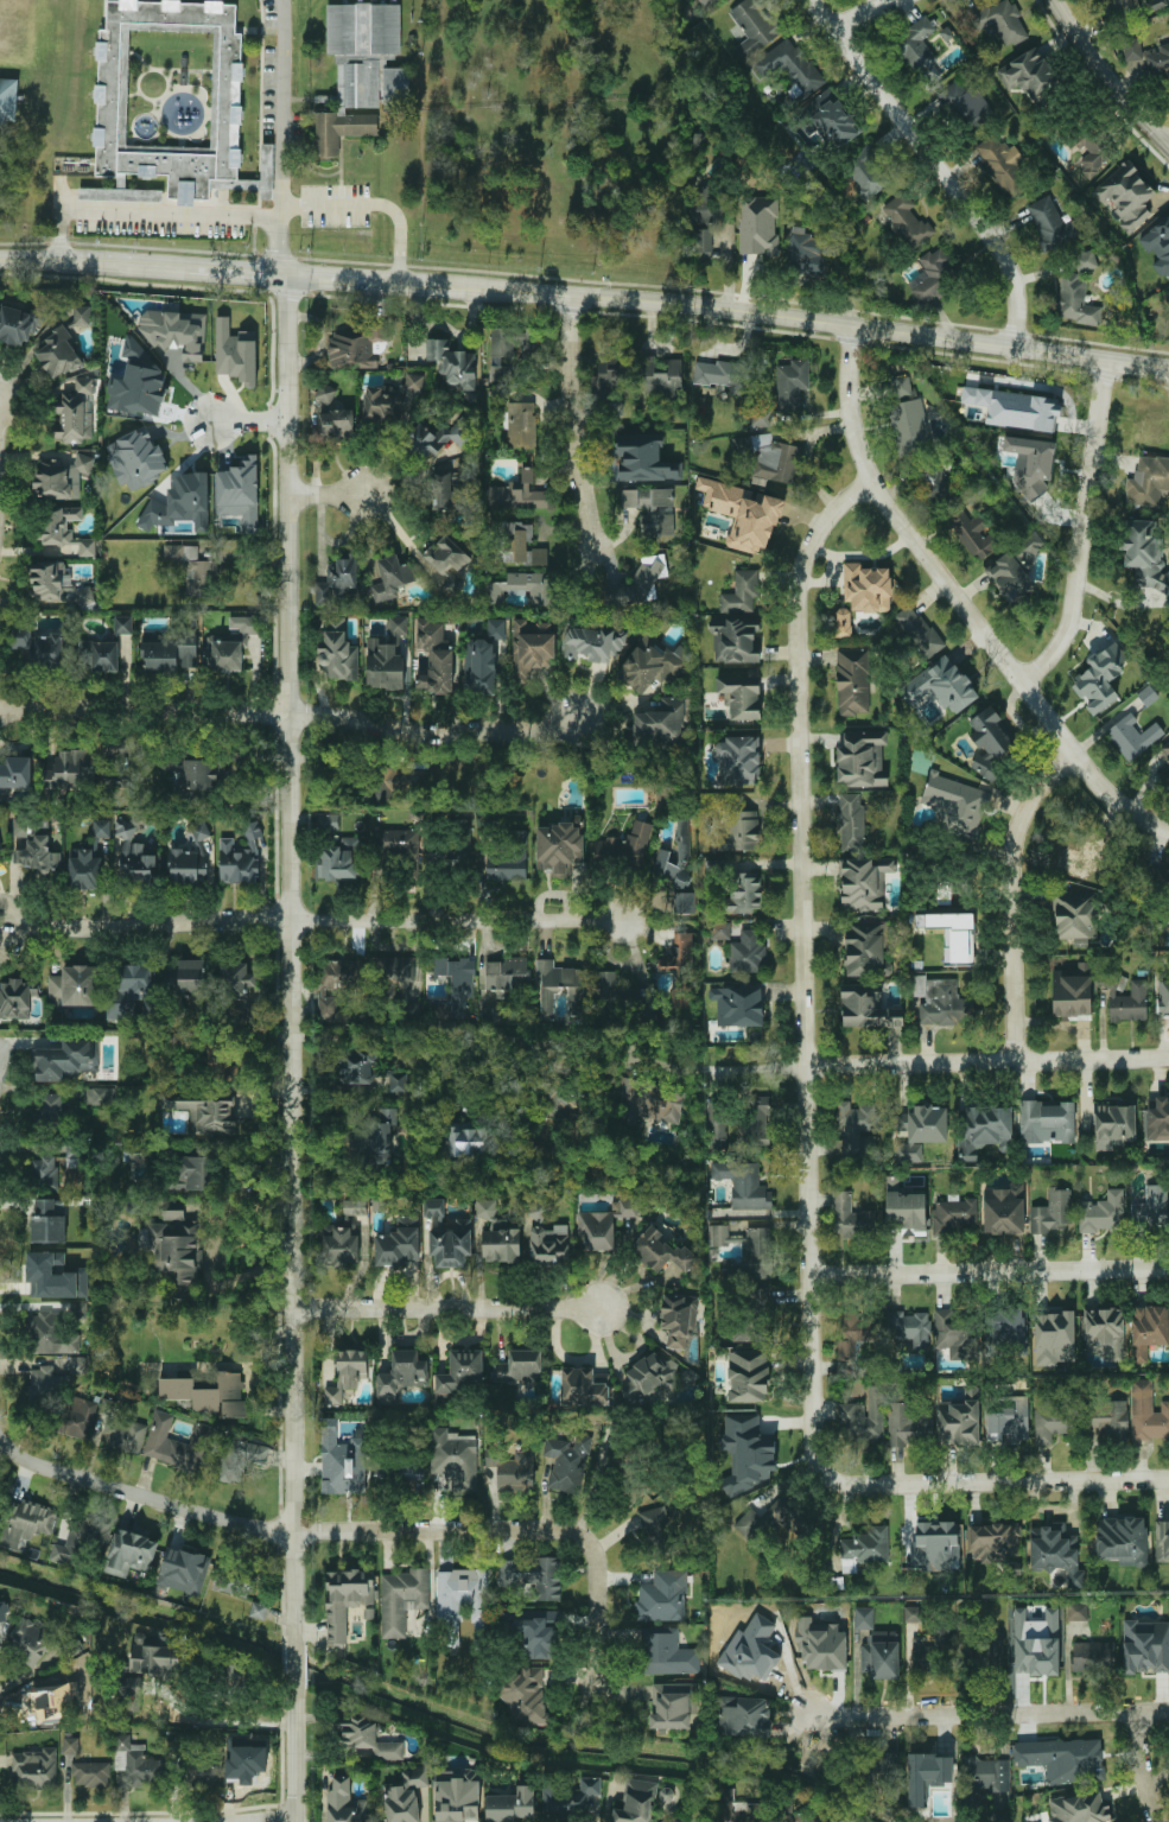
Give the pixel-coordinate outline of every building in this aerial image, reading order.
[(706,8),(717,0),(700,0),(706,8)] [(732,50),(742,63),(786,31),(764,0),(745,0),(729,11),(748,39),(732,50)] [(1011,0),(1001,0),(969,17),(978,33),(994,24),(1007,49),(1030,37),(1011,0)] [(94,177),(100,30),(106,30),(106,1),(236,5),(235,34),(241,34),(236,180),(210,179),(209,201),(166,197),(167,177),(94,177)] [(400,4),(327,5),(327,54),(337,54),(338,112),(313,112),(314,158),(340,157),(340,135),(378,135),(378,114),(347,114),(346,108),(380,108),(380,60),(401,60),(400,4)] [(938,60),(924,39),(936,30),(927,16),(892,39),(926,88),(945,75),(935,61),(938,60)] [(1129,78),(1168,70),(1168,41),(1158,43),(1159,48),(1142,51),(1139,35),(1122,39),(1129,78)] [(825,83),(791,36),(753,64),(765,81),(784,67),(806,97),(825,83)] [(1040,46),(997,69),(1009,90),(1023,83),(1034,106),(1052,96),(1047,87),(1059,81),(1040,46)] [(384,105),(409,105),(409,68),(383,68),(384,105)] [(971,132),(994,114),(963,75),(940,93),(971,132)] [(18,121),(0,121),(0,77),(19,77),(18,121)] [(838,151),(863,131),(830,88),(807,106),(815,115),(812,118),(838,151)] [(1076,144),(1088,153),(1077,165),(1092,177),(1118,147),(1102,132),(1097,138),(1088,130),(1076,144)] [(972,148),(1010,198),(1030,183),(1016,164),(1024,158),(1014,144),(1005,150),(993,132),(972,148)] [(865,201),(892,183),(869,147),(841,165),(865,201)] [(1152,214),(1143,204),(1156,192),(1127,159),(1092,191),(1103,204),(1106,201),(1123,218),(1118,222),(1129,234),(1152,214)] [(163,190),(78,188),(78,199),(161,202),(163,190)] [(879,209),(910,252),(934,234),(903,191),(879,209)] [(1046,252),(1084,234),(1075,217),(1063,223),(1050,195),(1025,207),(1046,252)] [(777,197),(739,196),(738,253),(767,253),(767,256),(777,256),(777,197)] [(1156,261),(1155,262),(1168,284),(1168,218),(1139,237),(1156,261)] [(826,274),(828,237),(805,236),(805,227),(789,226),(787,273),(826,274)] [(712,228),(693,228),(693,256),(712,256),(712,228)] [(919,260),(926,269),(907,284),(922,305),(954,282),(944,267),(951,262),(939,246),(919,260)] [(1072,256),(1078,273),(1098,266),(1092,249),(1072,256)] [(1101,305),(1085,305),(1087,277),(1063,274),(1061,320),(1100,323),(1101,305)] [(24,345),(25,336),(34,338),(37,324),(46,326),(49,315),(0,304),(0,340),(24,345)] [(74,306),(75,325),(89,325),(88,305),(74,306)] [(205,313),(144,311),(142,345),(185,347),(184,361),(204,362),(205,313)] [(216,316),(217,375),(242,374),(242,387),(256,387),(256,332),(230,332),(229,316),(216,316)] [(379,366),(377,343),(387,343),(386,323),(366,324),(367,335),(329,336),(331,368),(379,366)] [(37,350),(51,381),(84,364),(65,325),(44,335),(49,344),(37,350)] [(490,382),(517,382),(517,367),(503,367),(503,356),(526,356),(527,328),(491,326),(490,382)] [(160,415),(165,389),(164,389),(165,376),(159,375),(161,364),(146,362),(148,350),(136,349),(139,336),(125,334),(121,357),(127,358),(125,379),(110,376),(106,408),(160,415)] [(426,360),(438,360),(438,374),(446,374),(446,383),(460,383),(460,389),(475,389),(475,351),(450,351),(450,338),(426,338),(426,360)] [(681,357),(635,357),(635,363),(606,363),(606,374),(591,374),(591,394),(668,393),(668,396),(682,396),(681,357)] [(808,358),(790,358),(790,364),(776,366),(777,411),(800,411),(800,389),(809,389),(808,358)] [(751,395),(754,363),(695,360),(694,383),(731,386),(731,394),(751,395)] [(419,374),(405,373),(402,388),(367,385),(363,418),(387,420),(387,417),(414,420),(419,374)] [(898,455),(933,447),(922,396),(915,398),(910,375),(888,380),(892,402),(888,404),(898,455)] [(91,442),(91,377),(75,377),(75,391),(58,391),(58,412),(61,412),(61,425),(55,425),(55,442),(91,442)] [(320,439),(349,438),(348,408),(336,410),(335,385),(316,386),(317,400),(319,400),(320,439)] [(960,402),(987,406),(985,424),(1053,431),(1055,415),(1062,417),(1065,398),(962,387),(960,402)] [(535,446),(535,401),(507,401),(507,446),(535,446)] [(770,411),(751,410),(751,426),(770,426),(770,411)] [(407,423),(404,447),(466,456),(470,431),(407,423)] [(125,491),(171,472),(159,443),(154,445),(147,427),(104,445),(125,491)] [(621,480),(682,480),(682,461),(662,461),(662,431),(617,431),(617,456),(621,456),(621,480)] [(794,484),(798,470),(796,466),(801,446),(771,440),(771,433),(735,437),(736,452),(745,455),(757,453),(752,475),(752,476),(754,476),(794,484)] [(1003,451),(1019,452),(1016,494),(1046,496),(1047,481),(1052,481),(1054,440),(1004,437),(1003,451)] [(90,455),(76,453),(75,464),(62,464),(63,459),(37,458),(36,497),(80,499),(80,476),(90,476),(90,455)] [(217,471),(217,515),(242,514),(242,534),(259,534),(258,455),(234,455),(234,470),(217,471)] [(1138,455),(1135,480),(1127,478),(1124,502),(1157,507),(1160,490),(1168,491),(1168,459),(1138,455)] [(489,484),(489,509),(548,508),(547,489),(533,490),(533,466),(521,466),(521,484),(489,484)] [(944,508),(961,487),(935,466),(919,489),(944,508)] [(208,472),(178,472),(178,489),(167,489),(167,501),(144,501),(144,528),(151,528),(151,525),(174,525),(174,520),(195,520),(195,531),(208,531),(208,472)] [(431,476),(431,509),(462,508),(460,475),(431,476)] [(733,515),(726,546),(768,556),(781,499),(757,494),(758,490),(698,477),(695,489),(706,491),(701,508),(733,515)] [(674,488),(622,489),(622,507),(641,507),(642,537),(675,535),(674,488)] [(95,539),(70,538),(70,520),(82,520),(83,508),(44,507),(43,545),(76,545),(76,556),(95,556),(95,539)] [(990,527),(977,513),(953,533),(979,563),(1000,544),(987,529),(990,527)] [(1156,605),(1156,597),(1168,598),(1168,573),(1158,572),(1161,521),(1126,519),(1124,566),(1133,566),(1132,604),(1156,605)] [(495,561),(532,561),(531,550),(531,521),(494,522),(495,561)] [(1009,548),(984,570),(1014,604),(1036,584),(1023,570),(1033,561),(1029,558),(1046,542),(1034,528),(1009,550),(1009,548)] [(458,573),(472,558),(444,533),(423,557),(445,577),(452,569),(458,573)] [(217,560),(198,560),(198,545),(164,545),(164,561),(185,561),(185,596),(208,596),(208,577),(217,577),(217,560)] [(532,564),(546,564),(546,548),(533,547),(532,564)] [(357,553),(345,553),(345,561),(326,560),(326,583),(315,583),(315,603),(331,603),(331,597),(357,597),(357,553)] [(376,559),(383,580),(370,585),(375,603),(398,596),(395,588),(415,580),(409,561),(400,565),(396,553),(376,559)] [(657,598),(654,578),(668,576),(665,553),(635,558),(640,583),(605,588),(608,607),(657,598)] [(63,598),(62,590),(74,590),(72,573),(65,573),(64,560),(30,563),(32,599),(63,598)] [(834,637),(851,637),(851,611),(890,612),(891,569),(862,567),(862,561),(844,561),(843,604),(834,604),(834,637)] [(758,569),(735,570),(735,592),(720,593),(720,612),(754,611),(752,597),(760,597),(758,569)] [(489,582),(489,604),(504,603),(504,590),(531,590),(531,603),(539,603),(539,572),(507,572),(507,582),(489,582)] [(566,578),(545,577),(544,604),(564,605),(566,578)] [(75,589),(78,605),(95,602),(90,585),(75,589)] [(944,647),(913,602),(891,616),(922,662),(944,647)] [(132,616),(114,615),(114,634),(131,634),(132,616)] [(208,636),(208,669),(242,669),(242,646),(248,646),(247,634),(260,634),(260,616),(229,616),(229,636),(208,636)] [(347,617),(319,616),(319,665),(328,665),(328,679),(358,679),(358,646),(347,646),(347,617)] [(367,637),(367,687),(404,688),(404,653),(399,653),(399,634),(407,634),(407,616),(389,616),(389,637),(367,637)] [(453,691),(453,647),(445,648),(444,622),(428,622),(428,617),(417,617),(417,656),(427,656),(427,674),(415,674),(415,691),(453,691)] [(712,662),(760,662),(760,617),(725,617),(725,626),(712,626),(712,662)] [(506,618),(487,618),(485,640),(465,639),(464,692),(495,693),(496,639),(504,639),(506,618)] [(553,621),(514,621),(513,683),(532,683),(532,667),(553,667),(553,621)] [(608,664),(610,653),(623,654),(627,631),(568,624),(565,658),(577,659),(578,653),(589,654),(587,661),(608,664)] [(12,648),(32,648),(32,626),(13,626),(12,648)] [(63,631),(51,631),(51,636),(37,636),(36,668),(63,668),(63,631)] [(615,675),(642,694),(654,678),(662,684),(669,673),(676,678),(694,654),(680,643),(673,652),(646,633),(615,675)] [(197,639),(140,639),(140,654),(145,654),(145,674),(178,674),(178,667),(198,667),(197,639)] [(119,671),(117,641),(78,641),(80,664),(93,664),(93,672),(119,671)] [(1119,698),(1106,679),(1129,664),(1113,642),(1086,660),(1092,668),(1070,683),(1093,716),(1119,698)] [(869,649),(837,649),(838,715),(870,713),(869,649)] [(898,688),(911,706),(933,690),(953,716),(979,697),(947,653),(898,688)] [(761,719),(760,678),(745,679),(745,678),(716,679),(716,693),(724,692),(724,705),(730,705),(730,720),(761,719)] [(1157,698),(1148,686),(1137,693),(1145,706),(1157,698)] [(634,711),(634,739),(656,739),(656,748),(682,748),(684,698),(661,697),(661,711),(634,711)] [(967,719),(976,731),(971,734),(984,754),(976,760),(989,780),(1005,768),(997,756),(1017,743),(992,704),(967,719)] [(1155,720),(1141,734),(1132,724),(1138,720),(1130,711),(1104,732),(1129,762),(1165,732),(1155,720)] [(884,785),(884,745),(888,745),(888,730),(844,731),(844,747),(837,747),(838,786),(884,785)] [(719,785),(758,785),(758,737),(718,737),(719,785)] [(1161,747),(1168,758),(1168,740),(1161,747)] [(94,786),(94,749),(56,750),(56,769),(44,769),(44,787),(94,786)] [(31,756),(6,756),(6,762),(0,762),(0,792),(32,792),(31,756)] [(161,768),(182,772),(183,761),(163,758),(161,768)] [(183,788),(217,789),(218,760),(184,760),(183,788)] [(399,787),(398,768),(376,769),(379,801),(393,800),(393,787),(399,787)] [(134,770),(116,770),(115,775),(103,775),(103,787),(133,788),(134,770)] [(991,791),(929,773),(921,804),(944,811),(939,827),(977,839),(991,791)] [(863,793),(838,793),(839,849),(864,847),(863,793)] [(760,850),(758,811),(745,811),(744,795),(725,795),(726,850),(760,850)] [(338,813),(317,813),(317,831),(338,831),(338,813)] [(13,837),(34,836),(33,818),(12,818),(13,837)] [(136,825),(117,818),(113,833),(132,840),(136,825)] [(688,818),(676,818),(678,850),(656,850),(657,874),(669,874),(671,885),(690,885),(688,818)] [(110,820),(93,819),(93,836),(109,837),(110,820)] [(652,824),(633,819),(628,840),(605,836),(603,842),(596,840),(591,859),(641,871),(652,824)] [(471,864),(470,820),(452,820),(453,850),(428,850),(428,865),(471,864)] [(211,836),(205,822),(184,830),(189,844),(211,836)] [(220,882),(258,882),(258,837),(260,837),(260,823),(246,823),(246,849),(234,849),(234,838),(220,837),(220,882)] [(583,863),(584,825),(536,824),(536,869),(553,869),(553,876),(566,876),(566,863),(583,863)] [(419,829),(374,830),(374,856),(405,855),(405,877),(419,876),(419,829)] [(527,831),(509,830),(509,852),(487,851),(487,880),(526,881),(527,831)] [(1088,881),(1093,866),(1104,870),(1111,853),(1104,851),(1108,840),(1091,834),(1085,852),(1063,844),(1055,869),(1088,881)] [(14,865),(38,865),(38,872),(58,872),(59,852),(49,852),(49,837),(27,837),(27,850),(14,850),(14,865)] [(358,837),(339,837),(339,847),(319,846),(319,880),(357,880),(358,837)] [(172,883),(207,882),(207,845),(198,846),(198,840),(191,842),(192,849),(171,850),(172,883)] [(120,851),(120,880),(155,881),(155,855),(144,855),(144,843),(127,842),(127,851),(120,851)] [(70,889),(103,888),(102,857),(93,857),(93,849),(78,849),(78,856),(69,857),(70,889)] [(841,909),(884,912),(885,872),(896,872),(897,859),(843,857),(841,909)] [(705,876),(723,877),(724,859),(705,859),(705,876)] [(762,912),(761,871),(730,872),(730,912),(762,912)] [(694,913),(695,891),(675,891),(674,913),(694,913)] [(1097,938),(1097,891),(1055,893),(1055,938),(1097,938)] [(915,914),(915,927),(944,927),(945,963),(974,963),(973,913),(915,914)] [(888,920),(845,921),(846,976),(892,975),(891,954),(889,954),(888,920)] [(714,939),(729,939),(730,923),(716,923),(714,939)] [(730,971),(765,972),(767,945),(756,945),(756,929),(741,928),(741,941),(731,941),(730,971)] [(673,1007),(694,1007),(694,932),(674,932),(674,951),(661,951),(661,971),(673,971),(673,1007)] [(402,997),(419,997),(420,957),(376,956),(375,980),(404,982),(402,997)] [(484,961),(485,989),(528,986),(527,956),(503,957),(503,961),(484,961)] [(452,1018),(466,1018),(465,977),(476,976),(475,957),(433,958),(433,975),(451,975),(452,1018)] [(583,1016),(583,967),(554,967),(554,958),(536,959),(536,980),(541,980),(541,1020),(553,1020),(553,989),(568,989),(568,1016),(583,1016)] [(170,960),(171,999),(205,999),(205,960),(170,960)] [(221,1003),(243,1003),(243,1021),(259,1021),(259,999),(256,999),(256,973),(248,973),(248,961),(221,961),(221,1003)] [(1092,1018),(1091,961),(1053,961),(1054,1020),(1092,1018)] [(151,1001),(152,965),(120,964),(119,999),(151,1001)] [(47,976),(49,1005),(96,1004),(96,965),(62,965),(62,975),(47,976)] [(1146,1021),(1146,979),(1131,979),(1131,993),(1122,993),(1122,967),(1101,967),(1101,986),(1110,986),(1110,1020),(1146,1021)] [(31,996),(39,996),(39,979),(9,979),(9,983),(0,982),(0,1018),(30,1020),(31,996)] [(920,1023),(970,1023),(970,998),(957,998),(957,980),(925,980),(925,1003),(920,1003),(920,1023)] [(1162,983),(1163,997),(1155,997),(1156,1018),(1168,1018),(1168,983),(1162,983)] [(843,1027),(903,1026),(903,1008),(878,1008),(878,984),(841,985),(843,1027)] [(762,1027),(763,988),(709,986),(707,999),(717,1001),(716,1024),(762,1027)] [(451,1017),(451,998),(434,998),(434,1018),(451,1017)] [(497,1007),(482,1008),(483,1021),(497,1020),(497,1007)] [(99,1071),(97,1039),(62,1039),(62,1047),(32,1048),(33,1080),(78,1080),(78,1072),(99,1071)] [(228,1040),(207,1040),(208,1075),(237,1074),(236,1062),(228,1062),(228,1040)] [(341,1084),(373,1083),(373,1050),(339,1052),(341,1084)] [(407,1073),(389,1072),(389,1092),(407,1092),(407,1073)] [(573,1111),(573,1080),(545,1079),(544,1110),(573,1111)] [(680,1125),(684,1088),(628,1083),(624,1119),(680,1125)] [(114,1088),(83,1087),(83,1105),(114,1106),(114,1088)] [(62,1093),(40,1093),(39,1122),(61,1123),(62,1093)] [(768,1147),(767,1113),(770,1113),(770,1093),(742,1094),(743,1129),(738,1129),(739,1148),(768,1147)] [(1168,1139),(1168,1100),(1168,1098),(1146,1098),(1146,1139),(1168,1139)] [(1136,1139),(1135,1099),(1094,1100),(1095,1150),(1112,1150),(1112,1144),(1125,1144),(1125,1139),(1136,1139)] [(877,1157),(877,1132),(881,1132),(879,1115),(875,1115),(875,1106),(850,1106),(850,1100),(836,1100),(836,1135),(844,1135),(844,1157),(877,1157)] [(1019,1142),(1074,1143),(1075,1102),(1019,1100),(1019,1142)] [(725,1102),(707,1103),(709,1148),(726,1148),(725,1102)] [(947,1142),(947,1105),(907,1105),(907,1111),(897,1112),(898,1130),(908,1130),(908,1143),(896,1144),(896,1162),(922,1162),(921,1142),(947,1142)] [(1012,1151),(1011,1105),(960,1106),(961,1161),(978,1161),(977,1145),(999,1145),(999,1151),(1012,1151)] [(390,1125),(398,1125),(396,1107),(375,1107),(375,1117),(362,1118),(363,1163),(392,1162),(390,1125)] [(446,1155),(484,1157),(485,1123),(447,1122),(446,1155)] [(65,1167),(81,1167),(81,1143),(66,1143),(65,1167)] [(123,1144),(125,1163),(152,1162),(152,1143),(123,1144)] [(209,1189),(209,1156),(170,1155),(169,1188),(209,1189)] [(57,1157),(31,1157),(31,1181),(46,1181),(46,1189),(57,1189),(57,1157)] [(770,1208),(770,1185),(758,1185),(758,1162),(711,1162),(711,1179),(731,1179),(732,1208),(770,1208)] [(1010,1188),(983,1188),(984,1233),(1024,1233),(1023,1182),(1010,1182),(1010,1188)] [(1131,1204),(1132,1232),(1149,1231),(1149,1225),(1168,1225),(1167,1185),(1145,1185),(1145,1202),(1131,1204)] [(1072,1189),(1048,1188),(1048,1206),(1030,1206),(1030,1233),(1049,1233),(1049,1229),(1063,1229),(1063,1224),(1070,1224),(1072,1189)] [(1079,1231),(1123,1231),(1124,1188),(1107,1188),(1107,1200),(1098,1200),(1098,1204),(1079,1202),(1079,1231)] [(851,1191),(833,1191),(833,1237),(876,1237),(876,1211),(851,1211),(851,1191)] [(901,1236),(926,1234),(925,1192),(885,1192),(887,1227),(901,1227),(901,1236)] [(933,1236),(951,1234),(951,1229),(978,1227),(977,1198),(959,1198),(958,1194),(947,1194),(948,1201),(933,1201),(933,1236)] [(444,1198),(424,1199),(424,1217),(438,1215),(438,1229),(444,1229),(444,1198)] [(64,1242),(65,1199),(37,1199),(37,1215),(32,1214),(31,1242),(64,1242)] [(343,1199),(343,1225),(323,1225),(323,1263),(360,1263),(358,1234),(351,1234),(351,1214),(367,1214),(367,1199),(343,1199)] [(476,1218),(496,1218),(496,1199),(476,1199),(476,1218)] [(614,1250),(614,1217),(638,1217),(637,1200),(620,1200),(620,1211),(578,1212),(578,1234),(586,1234),(586,1250),(614,1250)] [(148,1223),(148,1245),(154,1245),(155,1270),(160,1270),(160,1285),(171,1285),(171,1296),(197,1296),(197,1251),(201,1251),(201,1220),(185,1220),(185,1210),(163,1210),(163,1223),(148,1223)] [(375,1264),(420,1264),(419,1215),(396,1215),(398,1233),(375,1233),(375,1264)] [(471,1255),(470,1218),(455,1218),(455,1230),(428,1231),(430,1256),(436,1256),(436,1268),(466,1266),(465,1255),(471,1255)] [(520,1261),(521,1227),(507,1227),(507,1220),(490,1219),(490,1230),(483,1230),(482,1259),(520,1261)] [(568,1225),(553,1224),(553,1227),(531,1227),(529,1263),(566,1264),(568,1225)] [(699,1258),(682,1243),(678,1249),(652,1224),(629,1248),(656,1274),(671,1258),(685,1272),(699,1258)] [(770,1226),(746,1227),(746,1234),(729,1236),(728,1224),(709,1225),(709,1244),(742,1244),(742,1259),(722,1259),(723,1295),(748,1295),(748,1304),(771,1304),(770,1226)] [(37,1296),(88,1297),(88,1266),(74,1266),(74,1271),(64,1271),(64,1252),(27,1251),(26,1281),(37,1281),(37,1296)] [(699,1296),(663,1293),(660,1327),(669,1328),(667,1347),(686,1348),(687,1335),(695,1337),(699,1296)] [(85,1319),(87,1302),(70,1302),(70,1318),(85,1319)] [(1168,1306),(1131,1307),(1132,1363),(1148,1363),(1148,1345),(1168,1344),(1168,1306)] [(1084,1309),(1085,1356),(1124,1354),(1123,1308),(1084,1309)] [(986,1356),(1028,1354),(1025,1309),(984,1310),(986,1356)] [(948,1359),(977,1359),(976,1310),(934,1312),(935,1348),(948,1347),(948,1359)] [(929,1345),(929,1313),(885,1312),(885,1331),(895,1331),(895,1345),(929,1345)] [(1075,1363),(1074,1312),(1034,1313),(1035,1364),(1075,1363)] [(61,1352),(59,1313),(28,1313),(28,1352),(61,1352)] [(877,1341),(877,1316),(857,1316),(857,1313),(843,1313),(843,1340),(837,1340),(837,1359),(856,1359),(856,1341),(877,1341)] [(662,1346),(625,1370),(631,1380),(620,1388),(631,1405),(680,1375),(662,1346)] [(377,1404),(396,1404),(396,1385),(428,1385),(428,1359),(418,1359),(418,1348),(392,1348),(392,1372),(377,1372),(377,1404)] [(483,1350),(450,1348),(450,1375),(436,1375),(436,1392),(464,1392),(464,1383),(483,1383),(483,1350)] [(494,1361),(494,1383),(542,1382),(541,1348),(509,1350),(509,1361),(494,1361)] [(325,1404),(342,1403),(342,1389),(357,1388),(357,1378),(368,1378),(368,1350),(337,1350),(338,1386),(325,1386),(325,1404)] [(729,1401),(768,1401),(768,1351),(729,1351),(729,1401)] [(28,1401),(57,1399),(57,1366),(28,1367),(28,1401)] [(609,1405),(609,1383),(593,1383),(593,1367),(561,1366),(560,1404),(609,1405)] [(159,1378),(159,1399),(192,1399),(192,1412),(223,1412),(223,1417),(247,1417),(247,1399),(241,1399),(240,1371),(220,1371),(220,1389),(195,1389),(195,1378),(159,1378)] [(1161,1402),(1161,1411),(1152,1411),(1152,1379),(1131,1379),(1132,1440),(1168,1440),(1168,1401),(1161,1402)] [(866,1402),(839,1403),(839,1423),(849,1423),(849,1440),(883,1440),(883,1385),(866,1385),(866,1402)] [(88,1440),(97,1402),(68,1394),(58,1431),(88,1440)] [(1053,1433),(1078,1434),(1078,1396),(1063,1396),(1063,1399),(1035,1399),(1035,1443),(1052,1443),(1053,1433)] [(147,1424),(114,1416),(117,1402),(103,1398),(99,1414),(107,1416),(103,1431),(107,1433),(104,1445),(140,1454),(147,1424)] [(978,1401),(938,1402),(939,1445),(979,1443),(978,1401)] [(1126,1401),(1082,1402),(1084,1430),(1104,1429),(1104,1439),(1127,1439),(1126,1401)] [(913,1402),(888,1403),(889,1445),(932,1443),(930,1407),(913,1407),(913,1402)] [(144,1459),(203,1472),(212,1426),(195,1422),(190,1442),(169,1437),(173,1414),(154,1410),(144,1459)] [(719,1416),(723,1449),(730,1448),(732,1475),(723,1477),(725,1493),(755,1491),(754,1480),(776,1478),(771,1437),(761,1439),(758,1412),(719,1416)] [(336,1417),(320,1418),(323,1493),(366,1492),(364,1436),(349,1436),(349,1443),(337,1443),(336,1417)] [(477,1493),(477,1435),(447,1434),(449,1427),(431,1427),(431,1474),(452,1474),(452,1492),(477,1493)] [(547,1487),(582,1493),(592,1436),(576,1433),(573,1443),(546,1437),(542,1455),(553,1456),(547,1487)] [(269,1446),(225,1437),(218,1479),(240,1484),(244,1461),(266,1465),(269,1446)] [(533,1450),(514,1450),(514,1458),(497,1458),(497,1448),(485,1448),(485,1466),(497,1466),(497,1492),(534,1491),(533,1450)] [(424,1455),(390,1455),(390,1465),(374,1465),(373,1479),(392,1480),(392,1483),(424,1483),(424,1455)] [(817,1521),(784,1491),(761,1517),(750,1507),(733,1525),(751,1541),(769,1521),(786,1535),(792,1528),(802,1537),(817,1521)] [(51,1536),(57,1507),(11,1498),(1,1545),(19,1549),(21,1537),(32,1540),(34,1532),(51,1536)] [(648,1545),(673,1540),(665,1505),(640,1511),(648,1545)] [(65,1545),(53,1543),(50,1560),(78,1566),(83,1544),(104,1549),(110,1523),(72,1515),(65,1545)] [(1097,1558),(1117,1558),(1117,1566),(1146,1566),(1146,1518),(1097,1518),(1097,1558)] [(1157,1561),(1168,1561),(1168,1519),(1157,1519),(1157,1561)] [(914,1522),(915,1570),(948,1569),(948,1561),(958,1561),(958,1521),(914,1522)] [(840,1536),(841,1573),(857,1573),(857,1562),(889,1562),(888,1524),(869,1525),(870,1535),(840,1536)] [(967,1524),(967,1551),(976,1551),(976,1562),(1005,1562),(1005,1555),(1018,1555),(1018,1524),(967,1524)] [(1030,1524),(1030,1570),(1067,1569),(1068,1587),(1085,1587),(1085,1569),(1078,1569),(1078,1534),(1066,1534),(1066,1524),(1030,1524)] [(127,1577),(131,1566),(151,1570),(159,1540),(115,1528),(104,1572),(127,1577)] [(211,1556),(167,1545),(158,1585),(202,1595),(211,1556)] [(560,1600),(559,1557),(497,1558),(498,1587),(527,1587),(528,1601),(560,1600)] [(211,1587),(247,1598),(254,1574),(218,1563),(211,1587)] [(381,1573),(382,1638),(406,1637),(406,1607),(430,1607),(428,1567),(408,1568),(408,1573),(381,1573)] [(326,1569),(325,1643),(347,1643),(348,1606),(367,1606),(367,1617),(374,1617),(374,1570),(326,1569)] [(686,1569),(654,1569),(654,1583),(637,1583),(637,1620),(686,1620),(686,1569)] [(437,1575),(437,1620),(466,1620),(466,1627),(488,1627),(488,1572),(458,1572),(458,1575),(437,1575)] [(7,1623),(8,1600),(0,1600),(0,1623),(7,1623)] [(265,1620),(268,1605),(253,1600),(249,1615),(265,1620)] [(873,1607),(853,1606),(853,1629),(873,1630),(873,1607)] [(922,1606),(904,1606),(904,1623),(922,1621),(922,1606)] [(1059,1675),(1059,1637),(1049,1637),(1049,1630),(1059,1630),(1057,1607),(1044,1607),(1046,1620),(1025,1620),(1025,1607),(1014,1608),(1015,1672),(1028,1672),(1028,1676),(1059,1675)] [(554,1658),(555,1611),(514,1611),(514,1633),(522,1633),(522,1658),(554,1658)] [(33,1668),(49,1652),(63,1665),(83,1645),(71,1633),(61,1643),(30,1612),(11,1632),(15,1637),(8,1644),(33,1668)] [(846,1669),(846,1631),(838,1631),(838,1624),(812,1623),(812,1617),(799,1617),(798,1669),(846,1669)] [(1124,1672),(1168,1672),(1168,1620),(1123,1620),(1124,1672)] [(907,1670),(935,1669),(935,1659),(949,1658),(948,1626),(934,1627),(935,1645),(925,1646),(925,1637),(907,1637),(907,1670)] [(679,1629),(641,1630),(642,1674),(700,1672),(699,1648),(679,1648),(679,1629)] [(898,1678),(898,1632),(863,1632),(863,1672),(872,1672),(872,1678),(898,1678)] [(1000,1669),(1002,1633),(978,1633),(977,1668),(1000,1669)] [(1114,1642),(1072,1642),(1072,1672),(1114,1671),(1114,1642)] [(102,1694),(140,1696),(141,1677),(171,1678),(172,1668),(178,1668),(179,1646),(132,1644),(131,1661),(117,1661),(116,1675),(103,1674),(102,1694)] [(70,1681),(85,1677),(82,1662),(66,1667),(70,1681)] [(211,1702),(243,1702),(243,1665),(212,1664),(211,1702)] [(507,1668),(507,1723),(546,1723),(546,1668),(507,1668)] [(691,1727),(690,1714),(698,1714),(697,1683),(653,1683),(654,1713),(649,1713),(649,1728),(691,1727)] [(71,1721),(69,1684),(42,1685),(44,1723),(71,1721)] [(720,1734),(769,1735),(770,1697),(722,1696),(720,1734)] [(404,1759),(404,1740),(380,1741),(379,1721),(364,1721),(364,1714),(352,1714),(352,1722),(339,1722),(341,1747),(371,1747),(371,1760),(404,1759)] [(114,1769),(128,1770),(127,1785),(160,1786),(161,1758),(145,1758),(146,1744),(129,1744),(131,1734),(115,1734),(114,1769)] [(63,1753),(78,1753),(78,1737),(63,1737),(63,1753)] [(1015,1742),(1017,1766),(1047,1765),(1047,1784),(1105,1780),(1103,1738),(1015,1742)] [(57,1750),(12,1750),(13,1789),(58,1789),(57,1750)] [(901,1754),(865,1753),(865,1785),(881,1786),(881,1798),(900,1799),(901,1754)] [(952,1754),(908,1754),(908,1807),(926,1807),(925,1785),(953,1784),(952,1754)] [(1010,1790),(1009,1757),(959,1758),(960,1807),(977,1807),(976,1790),(1010,1790)] [(218,1779),(217,1758),(184,1759),(185,1780),(218,1779)] [(110,1786),(110,1763),(72,1761),(72,1785),(110,1786)] [(417,1788),(428,1786),(427,1769),(401,1771),(402,1782),(385,1783),(388,1821),(419,1821),(417,1788)] [(436,1821),(479,1820),(478,1769),(462,1769),(462,1777),(449,1778),(449,1771),(434,1771),(436,1821)] [(333,1776),(333,1790),(326,1790),(327,1821),(367,1821),(367,1798),(351,1799),(350,1776),(333,1776)] [(601,1777),(580,1777),(580,1791),(558,1791),(559,1785),(544,1785),(544,1817),(599,1818),(601,1777)] [(628,1778),(623,1809),(611,1807),(609,1821),(653,1821),(650,1815),(652,1809),(654,1808),(657,1782),(628,1778)] [(515,1817),(535,1817),(535,1785),(516,1785),(516,1794),(487,1794),(487,1821),(516,1821),(515,1817)] [(733,1788),(719,1786),(718,1821),(761,1821),(761,1803),(733,1802),(733,1788)] [(1104,1790),(1047,1801),(1051,1821),(1110,1821),(1104,1790)] [(790,1814),(790,1821),(825,1821),(825,1815),(790,1814)]
